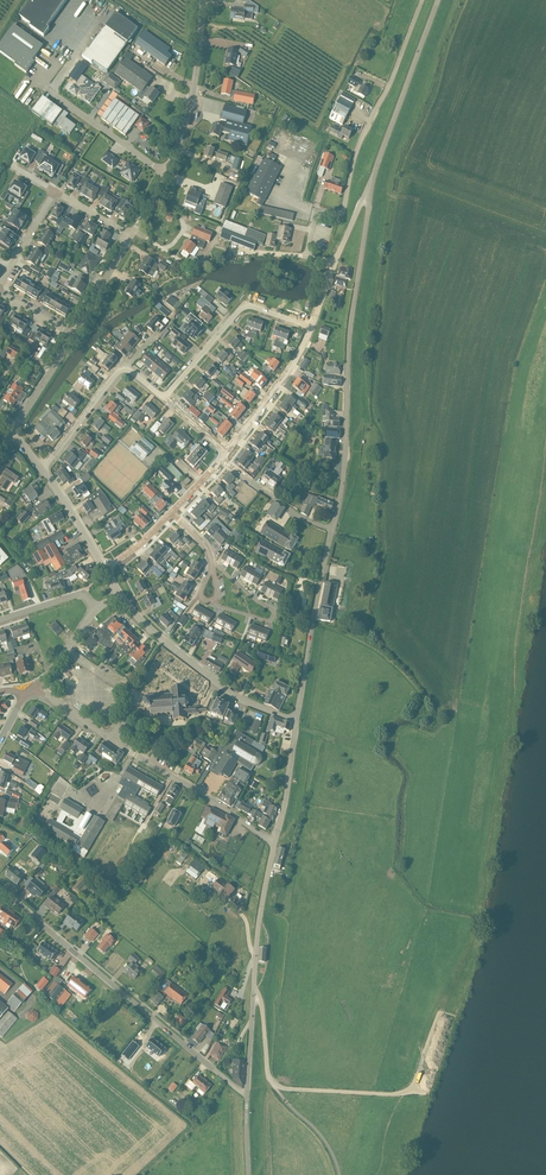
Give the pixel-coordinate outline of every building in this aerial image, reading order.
[(19,17),(31,25),(30,27),(44,37),(49,29),(47,28),(67,0),(31,0),(19,17)] [(241,1),(246,2),(246,5),(244,5),(244,10),(233,9),(232,19),(244,20),(252,21),(253,13),(258,14),(259,7),(248,0),(241,0),(241,1)] [(116,13),(88,51),(87,50),(82,57),(92,64),(93,62),(107,73),(138,29),(116,13)] [(43,47),(14,26),(0,45),(0,53),(16,64),(15,65),(26,73),(34,62),(33,61),(43,47)] [(136,45),(165,66),(172,56),(167,53),(170,49),(146,32),(136,45)] [(250,53),(242,47),(238,52),(246,58),(250,53)] [(238,51),(229,49),(226,64),(235,66),(238,51)] [(153,78),(126,59),(115,74),(141,92),(137,97),(143,101),(145,98),(153,104),(159,95),(151,89),(150,89),(147,87),(153,78)] [(76,82),(86,67),(79,62),(68,77),(76,82)] [(232,68),(229,74),(237,78),(240,72),(232,68)] [(121,82),(110,74),(104,82),(115,91),(121,82)] [(87,80),(82,76),(76,86),(74,85),(70,91),(76,95),(77,94),(90,104),(101,88),(96,85),(93,90),(85,84),(87,80)] [(361,83),(359,82),(351,78),(348,84),(347,84),(356,89),(354,92),(358,94),(364,98),(367,93),(368,94),(370,91),(368,90),(369,90),(362,86),(362,87),(360,86),(361,83)] [(231,91),(233,82),(225,80),(222,94),(235,97),(234,101),(253,105),(255,96),(231,91)] [(30,84),(19,100),(24,104),(35,88),(30,84)] [(126,136),(134,125),(144,132),(149,124),(142,119),(144,115),(141,112),(138,116),(134,113),(137,109),(132,106),(129,110),(127,108),(130,104),(113,92),(98,114),(102,118),(101,119),(126,136)] [(343,93),(341,97),(354,104),(356,100),(343,93)] [(63,112),(43,97),(32,112),(52,126),(56,121),(60,124),(58,126),(63,130),(62,131),(66,135),(68,133),(70,135),(76,127),(72,124),(73,123),(69,120),(69,121),(68,122),(60,116),(63,112)] [(334,110),(347,116),(354,104),(341,97),(334,110)] [(243,125),(247,112),(225,106),(221,120),(227,121),(225,129),(222,128),(222,127),(214,125),(211,135),(219,138),(221,133),(230,135),(228,141),(247,147),(252,128),(243,125)] [(347,116),(334,110),(330,119),(342,125),(347,116)] [(353,131),(342,125),(340,130),(333,126),(329,133),(341,139),(343,136),(349,139),(353,131)] [(236,158),(228,155),(218,152),(218,154),(214,153),(215,150),(208,147),(205,157),(212,160),(213,157),(216,158),(226,162),(233,164),(232,169),(238,171),(242,159),(236,157),(236,158)] [(39,161),(43,155),(44,153),(40,150),(37,156),(35,155),(36,155),(26,149),(20,159),(21,159),(20,160),(24,163),(25,162),(27,163),(28,163),(29,164),(30,165),(33,159),(35,159),(34,161),(38,163),(39,161)] [(119,161),(107,152),(101,160),(113,169),(119,161)] [(329,171),(334,157),(324,153),(318,171),(323,173),(325,169),(329,171)] [(44,171),(46,173),(53,160),(43,155),(39,161),(43,163),(41,166),(41,165),(39,170),(43,172),(44,171)] [(260,199),(257,204),(262,206),(281,168),(259,157),(250,173),(255,176),(247,193),(260,199)] [(303,164),(309,166),(311,160),(306,158),(303,164)] [(53,160),(46,173),(49,174),(48,175),(53,178),(55,174),(56,171),(60,173),(64,166),(53,160)] [(140,171),(133,166),(129,163),(121,174),(132,181),(140,171)] [(200,167),(198,172),(202,174),(200,179),(209,183),(213,172),(200,167)] [(81,185),(86,178),(87,176),(83,173),(81,177),(75,173),(67,186),(68,187),(68,188),(72,190),(73,190),(74,190),(78,183),(81,185)] [(87,198),(93,187),(89,185),(90,182),(88,181),(89,180),(86,178),(81,185),(85,187),(80,195),(84,197),(84,196),(87,198)] [(330,183),(326,181),(324,187),(328,189),(328,190),(341,194),(344,187),(330,182),(330,183)] [(15,182),(9,193),(15,197),(22,184),(19,183),(18,183),(15,182)] [(233,188),(221,183),(214,204),(225,209),(233,188)] [(18,203),(22,205),(26,198),(23,196),(27,188),(24,187),(25,186),(22,184),(15,197),(20,200),(18,203)] [(103,207),(106,209),(114,196),(108,192),(110,188),(106,186),(100,196),(104,198),(99,206),(103,208),(103,207)] [(97,194),(100,196),(105,189),(101,187),(99,191),(93,187),(87,198),(89,199),(89,200),(92,202),(97,194)] [(206,197),(201,195),(203,191),(192,187),(186,202),(185,204),(196,208),(197,206),(199,201),(203,203),(206,197)] [(120,207),(124,200),(120,198),(120,199),(114,196),(106,209),(108,210),(108,211),(112,213),(116,205),(120,207)] [(130,204),(124,200),(120,207),(123,209),(119,217),(120,217),(119,218),(124,221),(124,220),(125,220),(133,207),(129,205),(130,204)] [(12,218),(24,225),(26,221),(25,221),(27,218),(19,214),(21,211),(13,206),(13,207),(11,210),(10,212),(14,214),(12,218)] [(63,208),(59,206),(58,206),(57,206),(51,216),(55,218),(53,221),(57,224),(56,225),(60,227),(64,219),(60,217),(64,210),(63,209),(63,208)] [(203,208),(197,206),(194,213),(201,216),(203,211),(202,211),(203,208)] [(263,209),(262,217),(293,222),(294,214),(263,209)] [(63,222),(62,225),(67,228),(68,226),(76,231),(82,220),(75,215),(73,218),(67,215),(63,222)] [(3,225),(10,229),(12,226),(20,230),(21,228),(22,228),(24,225),(12,218),(8,223),(5,221),(3,225)] [(234,233),(230,242),(254,251),(257,242),(263,244),(267,236),(248,228),(248,230),(225,221),(222,228),(234,233)] [(92,224),(89,223),(85,229),(82,227),(79,232),(73,242),(81,247),(87,237),(85,236),(87,233),(93,236),(94,234),(97,233),(96,230),(98,228),(95,226),(94,223),(92,224)] [(1,236),(13,243),(14,242),(15,243),(17,239),(16,238),(17,237),(11,234),(12,230),(10,229),(3,225),(1,228),(4,230),(1,236)] [(213,233),(196,226),(191,239),(189,242),(183,251),(181,254),(187,258),(195,246),(203,249),(206,241),(209,242),(213,233)] [(234,233),(222,228),(217,226),(216,229),(220,230),(219,232),(222,234),(220,238),(230,242),(234,233)] [(291,229),(280,227),(278,236),(269,234),(266,245),(273,247),(275,239),(281,241),(287,243),(290,232),(291,229)] [(58,238),(60,234),(57,232),(53,230),(51,233),(45,230),(45,231),(44,230),(42,234),(43,234),(42,236),(52,242),(55,236),(58,238)] [(111,235),(104,231),(96,245),(106,250),(111,242),(108,241),(111,235)] [(2,249),(4,246),(10,249),(13,243),(1,236),(0,237),(0,248),(2,249)] [(42,249),(49,253),(52,247),(49,246),(52,242),(42,236),(41,238),(40,238),(38,241),(38,242),(43,246),(42,249)] [(32,253),(31,255),(39,261),(43,255),(47,257),(49,253),(42,249),(40,252),(34,249),(34,250),(33,249),(31,253),(32,253)] [(92,272),(93,272),(94,272),(95,272),(96,272),(96,271),(96,270),(97,270),(97,269),(96,269),(96,268),(96,267),(95,267),(99,261),(87,254),(80,266),(82,267),(81,269),(89,274),(90,271),(92,272)] [(39,261),(31,255),(29,257),(26,261),(27,261),(27,262),(32,265),(30,268),(40,273),(42,270),(37,267),(40,261),(39,261)] [(153,278),(158,270),(159,267),(165,271),(168,265),(161,262),(159,265),(156,263),(147,257),(139,270),(153,278)] [(69,268),(61,263),(59,267),(67,272),(69,268)] [(350,279),(352,269),(347,268),(347,269),(340,267),(338,276),(337,276),(335,285),(341,286),(341,284),(345,285),(345,287),(347,279),(350,279)] [(51,279),(55,271),(50,268),(46,276),(51,279)] [(86,280),(80,276),(72,289),(81,294),(86,285),(84,284),(86,280)] [(20,291),(25,281),(20,278),(14,287),(20,291)] [(141,285),(133,280),(126,293),(134,298),(141,285)] [(25,281),(20,291),(25,294),(31,285),(25,281)] [(25,294),(31,297),(36,288),(33,286),(34,284),(32,282),(31,285),(25,294)] [(43,297),(47,290),(44,288),(43,289),(38,285),(36,288),(31,297),(37,300),(40,295),(43,297)] [(203,297),(205,300),(209,295),(198,287),(195,291),(203,297)] [(43,304),(49,308),(54,299),(49,295),(51,292),(47,290),(43,297),(46,299),(43,304)] [(232,298),(223,290),(217,297),(222,301),(222,302),(226,305),(232,298)] [(336,293),(329,291),(327,303),(334,304),(336,293)] [(187,298),(184,296),(179,303),(171,296),(166,302),(176,311),(187,298)] [(216,309),(205,300),(203,297),(197,304),(203,310),(201,312),(203,313),(200,317),(208,324),(213,319),(209,315),(211,313),(212,314),(216,309)] [(60,302),(54,299),(49,308),(54,311),(60,302)] [(60,314),(65,305),(60,302),(54,311),(60,314)] [(170,313),(157,302),(154,305),(160,311),(159,311),(167,317),(170,313)] [(71,308),(65,305),(60,314),(66,318),(71,308)] [(182,306),(179,310),(187,317),(191,313),(182,306)] [(197,319),(191,314),(185,321),(191,326),(186,332),(193,338),(195,336),(197,338),(204,331),(194,322),(197,319)] [(18,329),(23,319),(21,318),(22,317),(18,315),(18,316),(17,315),(14,321),(11,319),(7,326),(10,328),(12,325),(18,329)] [(156,331),(159,334),(162,330),(169,322),(165,318),(162,323),(155,317),(147,327),(154,333),(156,331)] [(23,319),(18,329),(24,332),(22,335),(26,337),(30,330),(26,328),(30,323),(29,322),(29,321),(26,319),(25,320),(23,319)] [(251,339),(257,321),(250,319),(245,331),(249,332),(247,338),(245,341),(249,344),(251,339)] [(251,339),(254,340),(256,334),(257,334),(258,331),(261,332),(264,323),(257,321),(251,339)] [(144,333),(140,325),(135,328),(139,336),(144,333)] [(331,329),(322,326),(319,334),(329,337),(331,329)] [(183,334),(175,327),(171,332),(177,336),(174,339),(176,341),(173,345),(184,354),(190,347),(179,338),(183,334)] [(279,342),(280,339),(283,330),(276,328),(273,336),(277,337),(275,342),(273,341),(271,345),(274,346),(273,349),(276,350),(277,348),(279,342)] [(41,342),(47,333),(45,332),(45,331),(41,329),(37,334),(34,332),(30,340),(36,343),(37,340),(41,342)] [(290,333),(283,330),(280,339),(287,341),(290,333)] [(125,338),(135,346),(140,340),(130,332),(125,338)] [(49,334),(47,333),(41,342),(45,345),(43,347),(49,351),(53,344),(50,342),(53,336),(52,336),(53,335),(49,333),(49,334)] [(125,338),(121,343),(131,351),(135,346),(125,338)] [(240,343),(234,338),(228,345),(234,350),(237,346),(240,349),(243,346),(240,343)] [(131,351),(121,343),(116,349),(126,357),(131,351)] [(1,364),(7,354),(16,360),(21,351),(11,345),(7,351),(4,349),(0,356),(0,364),(1,364)] [(99,354),(114,365),(118,359),(111,354),(109,356),(106,354),(106,355),(98,348),(95,351),(99,354)] [(224,353),(223,352),(217,359),(222,363),(225,360),(229,363),(234,357),(226,350),(224,353)] [(248,356),(242,351),(237,357),(241,361),(244,363),(249,358),(247,356),(248,356)] [(48,354),(45,352),(40,360),(44,362),(48,354)] [(141,362),(146,367),(155,357),(149,352),(141,362)] [(109,371),(114,365),(99,354),(97,357),(104,363),(102,366),(109,371)] [(155,357),(146,367),(152,371),(160,362),(155,357)] [(273,360),(270,357),(267,361),(271,364),(268,367),(274,372),(280,364),(273,360)] [(86,365),(91,369),(92,368),(97,372),(99,369),(89,361),(86,365)] [(152,371),(157,376),(166,366),(160,362),(152,371)] [(341,365),(330,364),(327,364),(326,374),(329,374),(340,374),(341,365)] [(217,370),(211,365),(205,372),(211,377),(214,374),(217,377),(220,373),(217,370)] [(236,375),(239,372),(238,372),(238,371),(232,366),(230,368),(227,365),(223,370),(230,375),(233,378),(236,375)] [(171,371),(166,366),(157,376),(163,381),(171,371)] [(262,389),(267,382),(261,377),(261,378),(258,375),(260,373),(256,370),(251,376),(258,381),(256,384),(262,389)] [(239,372),(236,375),(240,378),(239,378),(245,383),(246,383),(250,386),(254,382),(247,377),(246,378),(239,372)] [(78,382),(84,386),(89,379),(84,375),(78,382)] [(323,385),(326,385),(341,386),(342,378),(326,376),(324,376),(323,385)] [(242,387),(245,383),(239,378),(238,377),(235,380),(237,381),(236,382),(242,387)] [(95,384),(89,379),(84,386),(89,391),(95,384)] [(206,383),(200,379),(194,386),(200,390),(202,387),(206,390),(209,387),(205,383),(206,383)] [(222,385),(215,379),(211,383),(218,389),(221,391),(224,388),(222,385)] [(309,387),(298,379),(293,387),(304,395),(309,387)] [(15,384),(4,401),(13,406),(17,400),(22,403),(27,395),(22,392),(23,389),(15,384)] [(323,388),(316,384),(310,392),(317,396),(323,388)] [(116,397),(123,402),(125,401),(128,403),(131,400),(134,403),(140,396),(129,387),(123,394),(124,394),(123,396),(119,393),(116,397)] [(236,396),(224,388),(221,392),(232,401),(236,396)] [(246,390),(243,393),(241,396),(250,404),(256,397),(250,392),(249,393),(246,390)] [(201,414),(192,406),(199,397),(192,391),(190,393),(189,391),(185,396),(184,395),(182,397),(183,398),(183,399),(192,406),(188,410),(199,419),(202,415),(201,414)] [(213,396),(208,392),(202,398),(210,404),(214,399),(212,397),(213,396)] [(69,405),(75,398),(69,394),(64,401),(69,405)] [(289,396),(284,402),(302,415),(304,413),(297,408),(297,407),(294,405),(297,402),(289,396)] [(80,402),(75,398),(69,405),(75,410),(80,402)] [(305,409),(308,405),(300,399),(297,403),(305,409)] [(120,405),(115,401),(113,404),(112,403),(106,410),(111,414),(107,419),(121,429),(122,429),(123,430),(127,425),(125,424),(126,424),(121,420),(121,419),(119,417),(120,415),(115,411),(120,405)] [(302,415),(284,402),(280,409),(288,414),(290,411),(293,413),(300,418),(302,415)] [(138,411),(134,417),(141,423),(148,415),(153,419),(158,413),(153,408),(154,408),(148,403),(143,410),(143,411),(141,413),(138,411)] [(235,410),(241,415),(246,409),(239,404),(235,410)] [(211,405),(204,413),(208,416),(211,413),(213,415),(217,410),(215,408),(211,405)] [(131,410),(126,406),(124,409),(126,410),(125,411),(129,413),(128,414),(131,417),(134,413),(131,410)] [(40,419),(43,422),(35,429),(45,439),(48,436),(53,441),(60,434),(57,431),(60,429),(65,423),(59,417),(49,409),(40,419)] [(237,421),(241,415),(235,410),(230,416),(237,421)] [(334,411),(327,411),(326,418),(323,418),(323,423),(326,423),(326,426),(339,426),(340,419),(334,419),(334,411)] [(204,414),(200,420),(204,423),(208,418),(204,414)] [(278,427),(281,429),(286,433),(288,434),(290,431),(283,427),(283,426),(280,424),(283,421),(286,423),(289,420),(283,416),(281,419),(275,415),(271,421),(278,427)] [(111,429),(108,427),(104,424),(105,423),(99,419),(93,427),(99,431),(102,427),(109,433),(111,429)] [(174,425),(167,419),(162,425),(157,422),(150,430),(155,434),(158,430),(165,435),(174,425)] [(218,425),(219,423),(216,421),(214,423),(218,426),(214,430),(223,438),(228,432),(218,425)] [(219,423),(218,425),(228,432),(233,426),(226,421),(224,424),(221,422),(220,424),(219,423)] [(274,433),(278,427),(271,421),(266,427),(274,433)] [(341,430),(328,429),(327,437),(328,437),(328,442),(326,441),(325,458),(335,459),(336,453),(335,453),(336,443),(334,442),(335,438),(340,439),(341,430)] [(165,443),(167,445),(173,450),(177,444),(179,442),(186,448),(191,441),(186,437),(187,436),(180,430),(174,437),(171,435),(165,443)] [(257,439),(264,445),(269,439),(261,433),(257,439)] [(113,440),(106,435),(101,440),(102,440),(101,441),(108,447),(113,440)] [(92,440),(86,436),(81,443),(87,447),(89,444),(93,447),(95,444),(91,441),(92,440)] [(144,438),(143,438),(138,445),(135,442),(132,445),(146,458),(155,448),(144,438)] [(264,445),(257,439),(252,446),(255,448),(253,451),(255,453),(258,455),(261,452),(262,453),(267,447),(264,445)] [(193,453),(199,446),(196,444),(190,451),(193,453)] [(208,452),(199,445),(199,446),(193,453),(186,461),(194,468),(208,452)] [(101,454),(94,449),(90,454),(97,460),(101,454)] [(65,462),(66,463),(70,466),(75,470),(83,459),(86,455),(80,451),(75,457),(71,454),(65,462)] [(242,458),(250,464),(255,457),(247,452),(242,458)] [(250,464),(242,458),(238,464),(245,470),(250,464)] [(262,458),(257,464),(262,468),(267,462),(262,458)] [(70,466),(66,463),(62,468),(63,470),(57,475),(61,479),(69,473),(66,469),(70,466)] [(262,481),(268,485),(274,478),(276,475),(281,469),(284,465),(281,463),(278,467),(274,473),(270,470),(268,473),(262,481)] [(274,478),(268,485),(274,490),(280,482),(282,479),(278,476),(283,470),(286,466),(284,465),(281,469),(276,475),(274,478)] [(6,471),(3,476),(5,478),(2,481),(1,481),(0,483),(0,488),(6,491),(12,482),(15,484),(19,479),(6,471)] [(167,471),(163,475),(170,481),(173,478),(167,471)] [(73,478),(69,473),(61,479),(64,484),(68,482),(70,485),(75,481),(73,478)] [(92,479),(88,473),(80,479),(84,484),(92,479)] [(228,473),(222,480),(227,485),(224,487),(230,493),(232,490),(235,487),(231,483),(235,479),(228,473)] [(191,482),(188,478),(182,484),(185,487),(191,482)] [(171,485),(167,481),(161,487),(165,491),(169,495),(174,490),(177,493),(180,490),(173,483),(171,485),(171,484),(171,485)] [(40,491),(35,484),(23,492),(31,502),(38,497),(36,494),(40,491)] [(159,493),(150,484),(143,491),(152,500),(151,500),(157,505),(155,507),(157,509),(155,512),(158,515),(160,512),(161,512),(167,506),(162,501),(161,501),(156,496),(159,493)] [(83,495),(85,498),(90,496),(87,492),(84,487),(83,485),(79,487),(73,490),(76,494),(75,495),(76,498),(78,498),(83,495)] [(226,494),(223,491),(217,486),(211,493),(216,497),(213,500),(219,505),(224,499),(222,498),(226,494)] [(105,495),(101,490),(87,498),(90,502),(83,506),(83,507),(84,506),(88,514),(95,510),(95,509),(95,510),(93,506),(96,504),(104,516),(112,511),(110,507),(112,506),(105,495)] [(334,504),(304,493),(300,503),(304,505),(301,513),(308,517),(311,508),(316,506),(316,505),(322,507),(322,509),(321,511),(328,514),(329,511),(331,512),(334,504)] [(0,494),(0,500),(8,505),(10,501),(0,494)] [(46,501),(33,510),(35,512),(34,514),(34,516),(35,517),(38,519),(51,509),(51,508),(52,508),(52,507),(50,504),(49,504),(48,505),(46,501)] [(203,501),(197,507),(203,513),(207,510),(211,513),(216,507),(211,502),(208,505),(203,501)] [(285,509),(274,502),(266,514),(277,521),(285,509)] [(149,513),(144,507),(138,514),(140,516),(134,523),(139,527),(141,525),(144,529),(152,521),(147,515),(149,513)] [(203,513),(197,507),(191,514),(195,518),(193,521),(198,527),(204,521),(200,517),(203,513)] [(22,525),(30,516),(24,511),(17,519),(22,525)] [(64,519),(60,512),(48,519),(42,522),(49,535),(56,531),(52,525),(64,519)] [(126,528),(120,518),(112,524),(114,527),(107,532),(109,536),(108,537),(110,539),(111,538),(113,541),(120,536),(119,533),(123,531),(122,530),(126,528)] [(207,532),(214,538),(222,530),(216,524),(219,521),(216,518),(211,523),(213,526),(207,532)] [(292,535),(268,521),(260,533),(285,548),(291,552),(294,547),(295,547),(296,545),(296,544),(299,539),(292,535)] [(229,537),(222,530),(214,538),(221,545),(229,537)] [(238,533),(235,530),(230,535),(233,538),(238,533)] [(64,536),(61,531),(48,538),(35,545),(38,551),(51,543),(64,536)] [(179,537),(174,532),(167,539),(172,544),(176,541),(182,546),(185,542),(188,545),(191,541),(186,536),(182,541),(179,538),(179,537)] [(243,536),(239,532),(233,539),(237,543),(243,536)] [(284,553),(261,541),(255,552),(279,564),(278,564),(284,567),(287,563),(288,560),(291,555),(284,552),(284,553)] [(82,551),(78,544),(66,551),(68,554),(62,557),(59,553),(54,544),(33,555),(39,565),(50,559),(56,571),(79,559),(84,556),(81,551),(82,551)] [(161,546),(155,551),(165,560),(169,556),(170,557),(171,556),(175,561),(179,557),(172,551),(169,554),(167,552),(168,552),(161,546)] [(0,547),(0,564),(1,564),(9,557),(0,547)] [(235,555),(238,550),(232,547),(231,548),(230,548),(228,551),(227,550),(221,560),(229,564),(235,555)] [(165,560),(155,551),(150,557),(158,565),(155,568),(159,571),(162,574),(165,571),(160,567),(162,565),(161,564),(165,560)] [(235,555),(229,564),(237,569),(243,560),(235,555)] [(153,571),(150,568),(145,562),(138,569),(146,577),(149,574),(150,574),(152,572),(153,571)] [(191,569),(198,573),(203,567),(195,562),(191,569)] [(67,571),(70,578),(74,575),(73,574),(78,571),(75,565),(67,571)] [(94,569),(89,565),(86,568),(83,566),(78,572),(87,581),(93,575),(91,573),(94,569)] [(159,571),(155,568),(153,565),(150,568),(153,571),(152,572),(156,575),(159,571)] [(240,576),(248,581),(254,571),(246,566),(240,576)] [(170,575),(175,579),(178,574),(175,572),(176,570),(174,569),(170,575)] [(194,580),(198,573),(191,569),(186,575),(194,580)] [(70,578),(67,571),(66,571),(55,576),(55,579),(47,581),(46,582),(45,584),(45,586),(47,585),(49,593),(65,589),(63,580),(70,578)] [(262,576),(254,571),(248,581),(257,585),(262,576)] [(280,584),(283,578),(275,574),(272,581),(280,584)] [(24,586),(22,579),(12,582),(15,592),(20,591),(24,602),(31,599),(27,585),(24,586)] [(188,595),(172,585),(167,582),(164,580),(162,583),(164,586),(165,584),(171,587),(170,588),(178,593),(176,597),(184,601),(188,595)] [(147,590),(150,588),(148,584),(145,586),(142,582),(136,585),(140,594),(147,590)] [(173,582),(172,585),(188,595),(192,588),(184,583),(182,587),(173,582)] [(269,596),(274,586),(266,582),(261,592),(269,596)] [(330,622),(337,585),(326,582),(318,620),(330,622)] [(158,590),(164,587),(162,583),(150,588),(152,592),(158,590)] [(283,590),(274,586),(269,596),(278,600),(283,590)] [(153,600),(151,597),(151,596),(143,600),(148,608),(153,606),(155,609),(162,605),(158,598),(153,600)] [(191,615),(200,620),(205,610),(197,606),(191,615)] [(205,610),(200,620),(208,625),(213,615),(205,610)] [(173,614),(168,619),(165,615),(160,621),(167,627),(172,622),(175,624),(179,619),(173,614)] [(215,623),(223,628),(229,619),(220,614),(215,623)] [(183,627),(188,619),(187,618),(183,616),(178,624),(183,627)] [(113,617),(112,618),(101,629),(97,634),(96,635),(108,642),(112,638),(112,639),(123,627),(113,617)] [(237,623),(229,619),(223,628),(231,633),(237,623)] [(63,630),(55,621),(49,626),(57,636),(63,630)] [(18,627),(21,637),(29,635),(30,636),(33,635),(30,625),(26,626),(26,624),(18,627)] [(184,641),(192,646),(196,641),(202,632),(203,633),(205,630),(196,624),(195,627),(194,627),(188,635),(184,641)] [(248,635),(257,638),(261,628),(252,625),(248,635)] [(113,645),(116,641),(126,630),(127,630),(126,630),(127,629),(127,628),(125,626),(124,626),(123,627),(112,639),(112,638),(108,642),(113,645)] [(21,637),(18,627),(10,630),(12,638),(9,639),(10,643),(14,641),(14,640),(21,637)] [(270,631),(261,628),(257,638),(266,642),(270,631)] [(122,646),(120,647),(132,635),(127,630),(126,630),(116,641),(122,646)] [(9,639),(6,640),(3,632),(0,633),(0,644),(6,642),(7,644),(10,643),(9,639)] [(210,632),(207,639),(221,644),(223,637),(210,632)] [(113,645),(108,642),(96,635),(94,639),(91,637),(84,647),(90,651),(96,642),(109,650),(113,645)] [(132,635),(122,645),(129,652),(132,649),(136,652),(141,647),(136,642),(138,640),(132,635)] [(288,638),(282,637),(282,638),(280,647),(288,649),(290,640),(288,639),(288,638)] [(148,650),(143,645),(141,647),(136,652),(132,657),(137,662),(139,660),(141,662),(144,658),(142,656),(148,650)] [(257,657),(268,661),(274,663),(277,656),(270,654),(260,650),(257,657)] [(94,657),(88,653),(86,657),(92,661),(94,657)] [(251,660),(244,655),(243,656),(238,653),(232,661),(234,662),(229,671),(235,675),(241,667),(250,673),(246,679),(250,681),(253,675),(251,674),(257,665),(250,661),(251,660)] [(24,662),(22,656),(18,657),(19,663),(17,663),(20,675),(30,673),(26,661),(24,662)] [(228,660),(220,656),(217,660),(209,656),(204,665),(219,673),(224,664),(226,665),(228,660)] [(9,663),(0,665),(0,678),(12,675),(9,663)] [(286,696),(290,688),(276,682),(272,689),(271,689),(267,697),(268,697),(264,704),(279,711),(286,696)] [(199,712),(206,712),(206,711),(205,711),(205,709),(206,709),(199,709),(199,707),(190,708),(190,706),(190,705),(189,705),(189,701),(190,701),(189,700),(188,700),(186,698),(186,697),(185,697),(184,687),(171,688),(171,694),(145,695),(145,702),(142,700),(141,702),(145,704),(145,708),(141,711),(143,713),(147,709),(151,709),(151,711),(151,716),(170,715),(170,716),(173,716),(173,720),(187,719),(186,717),(189,717),(189,715),(199,714),(199,712)] [(228,723),(234,726),(238,717),(232,714),(232,713),(227,711),(230,705),(217,700),(216,702),(211,700),(207,709),(206,709),(205,709),(205,711),(206,711),(206,712),(223,719),(224,718),(229,720),(228,723)] [(39,712),(33,708),(28,715),(34,719),(37,715),(40,717),(43,719),(45,716),(42,714),(39,712)] [(291,723),(272,716),(267,731),(284,734),(285,730),(289,731),(291,723)] [(254,718),(251,732),(258,734),(262,720),(254,718)] [(39,724),(32,720),(29,725),(36,729),(39,724)] [(72,733),(61,725),(56,733),(53,737),(58,741),(61,736),(67,741),(72,733)] [(39,737),(36,735),(22,728),(17,736),(23,739),(25,735),(29,738),(30,737),(34,739),(34,738),(37,740),(39,737)] [(223,774),(229,778),(237,763),(241,765),(251,771),(254,766),(255,766),(256,766),(257,766),(258,766),(259,765),(260,765),(261,764),(262,763),(262,761),(262,760),(262,759),(262,758),(262,757),(261,756),(261,755),(266,748),(237,730),(234,735),(234,734),(229,743),(227,742),(211,769),(222,776),(223,774)] [(268,735),(262,734),(259,742),(266,744),(268,735)] [(207,742),(199,737),(195,742),(204,748),(207,742)] [(84,754),(90,746),(89,745),(89,744),(87,742),(86,743),(79,738),(74,746),(71,751),(75,754),(78,749),(84,754)] [(31,745),(22,739),(20,744),(28,749),(31,745)] [(71,745),(66,741),(61,749),(62,750),(61,751),(58,754),(62,756),(65,752),(71,745)] [(106,742),(105,743),(98,752),(112,762),(117,765),(124,754),(119,751),(106,742)] [(210,748),(207,746),(203,753),(206,754),(204,758),(211,762),(216,754),(219,756),(223,749),(220,747),(217,752),(210,748)] [(100,758),(93,753),(88,759),(89,759),(86,764),(89,766),(92,762),(96,764),(100,758)] [(13,771),(14,771),(23,776),(25,771),(29,763),(21,759),(16,756),(15,757),(7,754),(6,757),(5,756),(4,757),(3,759),(3,760),(4,760),(16,767),(13,771)] [(78,761),(83,764),(88,757),(83,754),(78,761)] [(192,757),(190,762),(189,764),(188,764),(184,770),(192,775),(195,771),(198,773),(200,771),(192,766),(193,765),(194,765),(197,760),(199,757),(194,754),(192,757)] [(124,787),(118,797),(125,801),(126,801),(124,805),(146,817),(151,808),(148,807),(149,804),(135,796),(140,787),(157,797),(163,787),(129,768),(119,785),(124,787)] [(243,791),(237,787),(239,784),(245,787),(252,776),(238,768),(218,799),(230,807),(231,807),(233,808),(236,803),(234,802),(235,799),(237,800),(243,791)] [(6,782),(9,775),(0,772),(0,780),(6,782)] [(0,780),(0,788),(4,790),(5,786),(9,787),(9,786),(16,789),(17,786),(6,782),(0,780)] [(37,787),(28,780),(25,783),(35,790),(37,787)] [(181,789),(173,784),(167,795),(170,797),(167,803),(171,806),(174,799),(181,789)] [(93,795),(99,792),(97,786),(90,788),(93,795)] [(14,793),(7,790),(6,794),(19,800),(21,796),(14,793)] [(113,821),(125,801),(118,797),(117,796),(105,817),(113,821)] [(18,810),(20,801),(11,797),(10,803),(0,801),(0,817),(3,818),(4,812),(14,814),(15,809),(18,810)] [(105,822),(95,816),(92,821),(90,820),(92,816),(87,814),(87,813),(86,814),(82,812),(83,809),(66,799),(60,809),(62,810),(59,815),(60,816),(56,823),(51,820),(45,830),(75,847),(72,851),(84,858),(105,822)] [(252,816),(255,810),(239,801),(235,807),(248,814),(252,816)] [(272,804),(265,801),(262,806),(265,808),(263,813),(267,815),(266,818),(273,821),(278,808),(271,806),(272,804)] [(165,806),(159,803),(155,811),(160,815),(165,806)] [(212,809),(206,807),(201,817),(204,818),(201,823),(199,822),(195,831),(205,837),(207,833),(208,834),(211,828),(213,829),(215,825),(222,829),(220,833),(221,833),(219,836),(220,837),(224,839),(225,838),(226,836),(235,820),(227,816),(212,809)] [(182,814),(173,810),(167,822),(169,826),(172,828),(176,826),(182,814)] [(257,812),(255,810),(252,816),(251,817),(254,819),(256,817),(262,820),(259,826),(266,830),(271,821),(263,817),(264,816),(257,812)] [(195,834),(193,839),(205,845),(207,841),(195,834)] [(0,835),(0,850),(7,857),(14,850),(5,842),(2,846),(0,844),(5,839),(0,835)] [(47,853),(39,847),(32,855),(40,862),(47,853)] [(285,850),(279,848),(273,868),(279,870),(280,866),(285,850)] [(188,863),(190,865),(187,869),(185,872),(196,880),(198,877),(203,870),(205,868),(194,861),(189,857),(185,862),(188,863)] [(24,876),(13,867),(5,876),(17,885),(24,876)] [(73,888),(79,893),(85,886),(87,888),(91,883),(83,876),(73,888)] [(143,882),(137,877),(134,881),(139,886),(143,882)] [(45,885),(37,878),(35,880),(27,889),(31,892),(32,891),(40,898),(46,890),(43,887),(45,885)] [(235,890),(219,879),(213,888),(228,900),(235,890)] [(63,888),(58,884),(56,886),(52,890),(56,894),(60,889),(61,890),(63,888)] [(65,907),(53,897),(45,906),(49,909),(50,908),(59,915),(65,907)] [(82,900),(79,897),(77,899),(77,900),(76,900),(75,901),(73,903),(77,907),(81,902),(82,900)] [(1,919),(4,921),(11,912),(2,906),(0,909),(0,921),(1,919)] [(0,921),(0,923),(4,926),(6,923),(14,929),(20,920),(13,915),(14,914),(11,912),(4,921),(1,919),(0,921)] [(84,923),(72,913),(64,923),(68,926),(69,924),(77,931),(84,923)] [(85,937),(92,943),(98,935),(91,929),(85,937)] [(116,941),(109,935),(98,948),(104,953),(109,947),(110,948),(116,941)] [(43,943),(37,951),(51,960),(57,952),(43,943)] [(139,967),(138,966),(136,964),(140,959),(133,954),(129,959),(133,962),(131,964),(131,963),(125,971),(129,974),(135,978),(141,972),(137,969),(139,967)] [(166,973),(156,966),(152,972),(161,979),(166,973)] [(60,970),(55,967),(50,974),(55,978),(60,970)] [(0,975),(0,991),(5,994),(12,985),(5,979),(0,975)] [(49,997),(62,1007),(71,995),(65,990),(66,989),(75,996),(77,992),(85,998),(91,990),(75,978),(71,975),(67,980),(71,983),(69,986),(63,981),(61,984),(59,986),(55,982),(52,985),(51,987),(45,994),(49,997)] [(48,982),(43,977),(37,986),(42,990),(48,982)] [(181,990),(172,984),(166,980),(150,1001),(157,1007),(164,997),(163,997),(166,993),(170,996),(168,999),(170,1000),(172,998),(181,1005),(188,996),(181,990)] [(224,988),(215,1004),(220,1007),(223,1002),(229,1005),(232,999),(226,996),(229,991),(224,988)] [(6,1005),(14,1013),(19,1007),(24,1002),(16,994),(10,1000),(6,1005)] [(38,1014),(33,1010),(27,1013),(27,1020),(32,1023),(38,1020),(38,1014)] [(8,1011),(0,1021),(0,1036),(2,1038),(17,1019),(8,1011)] [(187,1021),(178,1014),(174,1018),(183,1026),(187,1021)] [(210,1031),(201,1024),(197,1029),(199,1031),(193,1039),(199,1044),(210,1031)] [(163,1049),(151,1038),(145,1046),(157,1056),(159,1054),(160,1056),(163,1052),(162,1051),(163,1049)] [(133,1042),(122,1056),(128,1061),(139,1047),(133,1042)] [(226,1048),(217,1043),(211,1055),(220,1060),(226,1048)] [(236,1048),(232,1045),(228,1051),(232,1054),(236,1048)] [(142,1060),(134,1069),(144,1079),(149,1073),(144,1068),(147,1065),(142,1060)] [(243,1087),(245,1061),(234,1060),(233,1080),(243,1087)] [(165,1074),(176,1083),(180,1078),(180,1077),(181,1077),(183,1074),(182,1074),(185,1071),(177,1064),(172,1070),(173,1071),(172,1072),(170,1069),(165,1074)] [(193,1083),(189,1080),(185,1085),(192,1091),(196,1086),(199,1089),(198,1091),(198,1092),(202,1096),(203,1095),(211,1086),(199,1076),(193,1083)] [(178,1087),(173,1083),(169,1089),(173,1093),(178,1087)]
